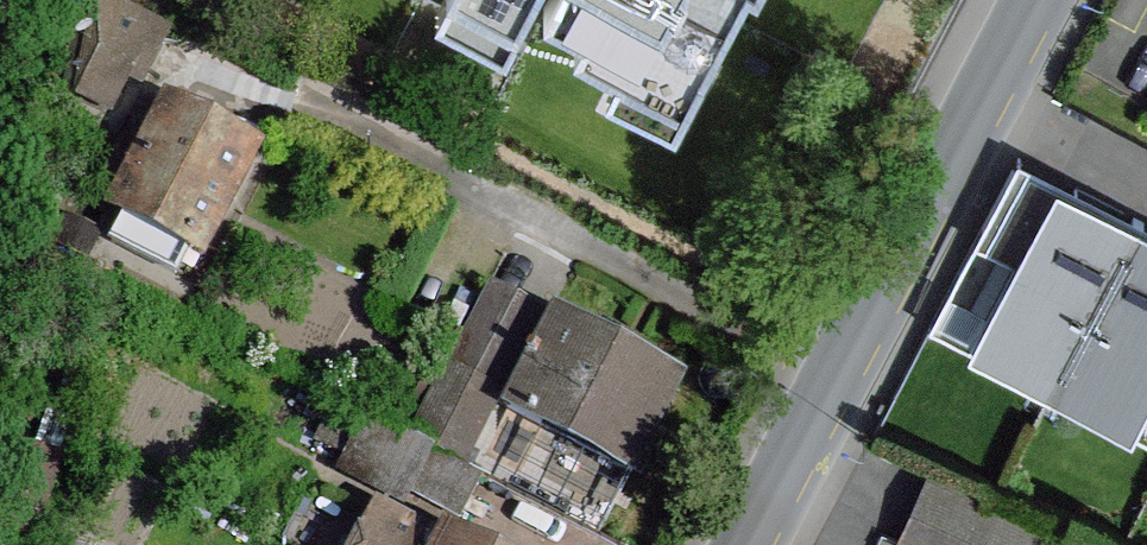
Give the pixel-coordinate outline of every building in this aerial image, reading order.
[(532,0),(472,0),(518,25),(532,0)] [(545,13),(581,32),(573,47),(685,106),(741,0),(552,0),(545,13)] [(139,71),(155,41),(89,9),(58,91),(78,97),(76,100),(98,109),(120,62),(139,71)] [(246,157),(169,116),(160,134),(131,189),(122,207),(126,210),(190,243),(197,247),(246,157)] [(109,177),(131,189),(160,134),(135,122),(109,177)] [(1016,168),(927,336),(1050,400),(1138,231),(1016,168)] [(190,243),(126,210),(109,243),(173,277),(190,243)] [(90,268),(103,241),(65,222),(51,247),(90,268)] [(1050,400),(1146,450),(1146,236),(1138,231),(1050,400)] [(511,408),(559,319),(494,283),(448,372),(498,397),(511,408)] [(633,474),(680,382),(559,319),(511,408),(633,474)] [(463,465),(498,397),(448,372),(413,438),(427,446),(463,465)] [(406,484),(427,446),(413,438),(372,418),(365,430),(343,418),(329,445),(406,484)] [(58,456),(23,445),(0,519),(0,536),(26,544),(30,544),(58,456)] [(481,476),(463,465),(427,446),(406,484),(403,489),(460,517),(481,476)] [(933,479),(902,543),(907,544),(980,544),(996,508),(933,479)] [(996,508),(980,544),(1034,544),(1041,528),(996,508)] [(380,513),(364,544),(440,544),(380,513)]
